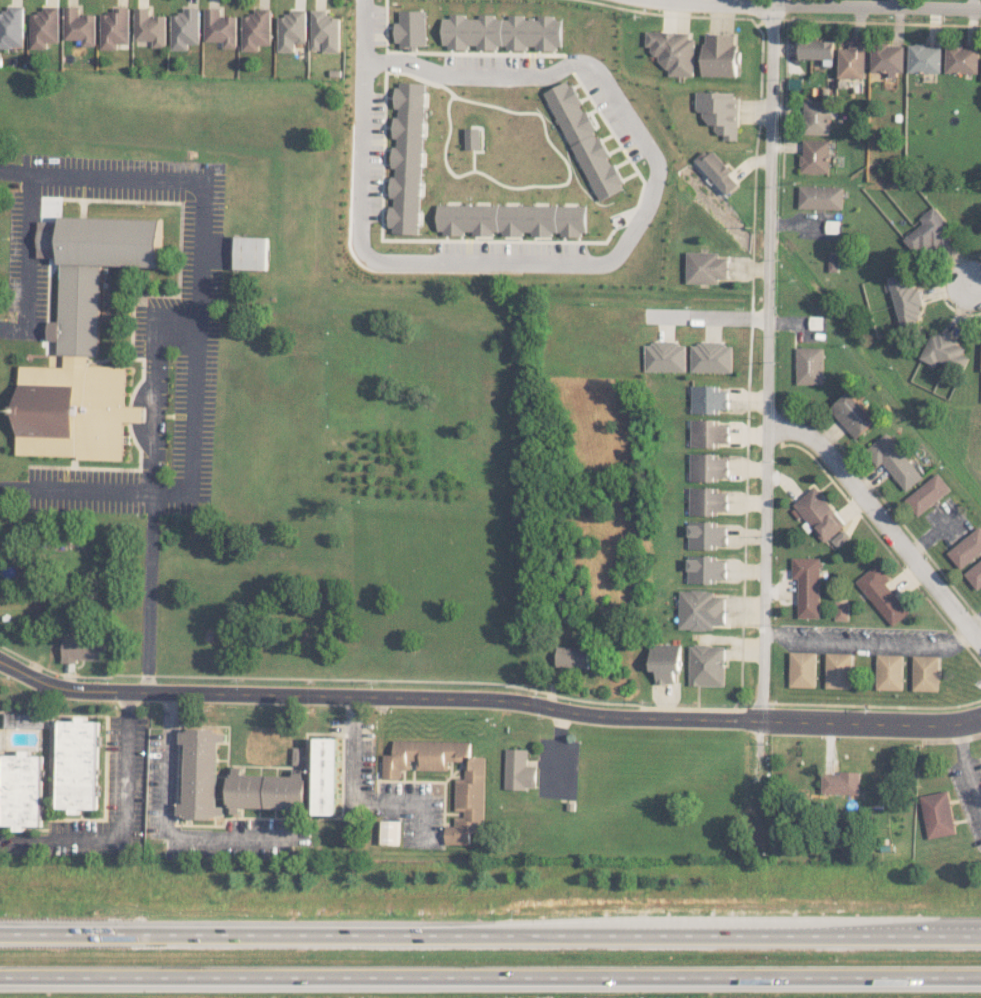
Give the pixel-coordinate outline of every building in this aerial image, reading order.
[(23,48),(24,6),(6,6),(6,13),(0,13),(0,47),(23,48)] [(95,46),(96,14),(79,14),(79,7),(64,6),(63,39),(82,40),(82,46),(95,46)] [(30,48),(47,48),(47,43),(59,43),(59,7),(41,7),(41,13),(30,13),(30,48)] [(129,43),(130,7),(113,7),(113,13),(101,13),(100,49),(117,50),(117,43),(129,43)] [(134,40),(152,40),(152,48),(166,48),(166,15),(150,15),(150,7),(134,7),(134,40)] [(170,50),(188,50),(188,44),(200,44),(200,7),(183,7),(183,14),(171,14),(170,50)] [(204,41),(223,41),(223,48),(236,48),(237,16),(221,16),(221,8),(205,8),(204,41)] [(241,51),(259,51),(259,45),(270,45),(271,9),(252,9),(252,15),(242,15),(241,51)] [(278,15),(277,51),(295,52),(295,43),(306,43),(307,10),(290,9),(290,15),(278,15)] [(395,49),(416,49),(416,46),(425,45),(425,11),(399,11),(399,22),(395,22),(395,49)] [(339,51),(340,13),(311,12),(310,51),(339,51)] [(477,49),(498,50),(498,48),(537,48),(537,49),(563,49),(563,16),(539,16),(539,18),(526,18),(526,15),(510,14),(510,19),(496,18),(496,14),(480,14),(480,18),(466,18),(466,15),(443,15),(442,47),(477,48),(477,49)] [(647,32),(647,47),(652,47),(652,64),(669,64),(669,75),(694,76),(695,33),(647,32)] [(735,76),(736,34),(703,33),(702,76),(735,76)] [(823,59),(823,66),(833,66),(834,40),(799,40),(799,58),(823,59)] [(839,78),(865,78),(866,40),(850,40),(849,49),(839,48),(839,78)] [(942,47),(927,47),(927,44),(909,43),(908,72),(941,73),(942,47)] [(904,46),(872,45),(871,71),(889,71),(889,74),(904,74),(904,46)] [(946,72),(978,73),(979,47),(946,46),(946,72)] [(595,202),(626,189),(614,162),(611,163),(588,109),(585,111),(572,80),(547,91),(595,202)] [(416,234),(424,83),(395,82),(393,108),(394,108),(392,146),(391,145),(389,176),(388,206),(387,206),(386,233),(416,234)] [(724,140),(738,140),(739,93),(696,92),(696,112),(702,112),(702,123),(715,123),(714,134),(724,135),(724,140)] [(829,134),(829,101),(803,100),(803,134),(829,134)] [(464,149),(479,149),(479,128),(463,128),(464,149)] [(828,173),(828,140),(801,139),(800,172),(828,173)] [(739,185),(729,174),(731,172),(707,147),(693,160),(727,196),(739,185)] [(798,208),(842,209),(842,187),(799,185),(798,208)] [(586,205),(435,204),(435,234),(461,234),(491,234),(521,235),(521,234),(559,235),(586,235),(586,205)] [(918,217),(923,224),(903,238),(914,253),(920,249),(925,256),(955,234),(935,206),(918,217)] [(19,453),(22,368),(65,369),(66,352),(57,352),(57,339),(50,339),(50,320),(58,321),(61,258),(38,257),(39,223),(61,223),(62,215),(163,219),(162,269),(103,267),(100,356),(88,356),(88,365),(127,366),(125,404),(144,404),(144,424),(124,424),(123,461),(78,460),(78,455),(19,453)] [(235,269),(268,270),(268,237),(237,236),(235,269)] [(685,283),(717,284),(717,278),(727,278),(728,257),(718,257),(718,252),(686,252),(685,283)] [(911,272),(888,278),(901,329),(924,322),(911,272)] [(937,366),(938,363),(962,372),(968,357),(962,355),(967,343),(932,330),(921,360),(937,366)] [(686,343),(644,342),(644,371),(686,372),(686,343)] [(690,371),(732,373),(733,344),(691,342),(690,371)] [(823,384),(824,347),(797,347),(796,384),(823,384)] [(691,413),(719,413),(719,409),(728,409),(728,390),(720,390),(720,386),(691,385),(691,413)] [(876,419),(848,391),(829,410),(856,438),(876,419)] [(719,448),(719,443),(728,444),(729,424),(719,424),(719,420),(691,419),(690,447),(719,448)] [(905,491),(923,478),(888,432),(865,449),(877,466),(883,461),(905,491)] [(689,481),(717,481),(717,476),(728,477),(728,454),(690,453),(689,481)] [(918,516),(951,489),(937,472),(905,500),(918,516)] [(845,525),(815,486),(793,504),(823,542),(845,525)] [(718,488),(689,487),(688,515),(716,516),(717,511),(727,511),(727,492),(718,492),(718,488)] [(688,549),(716,549),(716,545),(726,545),(727,526),(716,526),(716,522),(688,521),(688,549)] [(961,569),(980,552),(980,526),(980,525),(947,553),(961,569)] [(850,537),(844,529),(831,540),(837,547),(850,537)] [(716,555),(688,555),(687,582),(726,582),(726,561),(716,561),(716,555)] [(798,578),(797,617),(819,618),(821,558),(792,557),(792,578),(798,578)] [(980,587),(980,560),(964,574),(978,590),(980,587)] [(856,580),(891,627),(910,613),(887,583),(891,580),(878,563),(856,580)] [(678,629),(714,629),(714,625),(725,625),(725,596),(714,596),(714,590),(679,590),(678,629)] [(848,620),(848,601),(835,601),(835,620),(848,620)] [(62,637),(62,660),(105,661),(105,637),(62,637)] [(655,683),(675,684),(675,671),(681,671),(681,644),(650,644),(650,671),(655,671),(655,683)] [(725,645),(689,645),(688,685),(725,686),(725,645)] [(589,668),(589,647),(557,646),(556,667),(589,668)] [(816,687),(816,652),(789,652),(789,687),(816,687)] [(852,688),(853,653),(826,653),(825,688),(852,688)] [(902,690),(903,655),(877,654),(876,689),(902,690)] [(940,656),(913,655),(912,690),(939,691),(940,656)] [(4,727),(43,727),(43,712),(4,711),(4,727)] [(59,720),(57,808),(70,808),(70,814),(80,814),(80,809),(97,809),(98,721),(86,721),(86,716),(76,716),(76,721),(59,720)] [(218,806),(219,741),(225,741),(226,730),(180,729),(179,743),(186,743),(185,803),(178,803),(177,817),(224,818),(224,806),(218,806)] [(339,738),(316,738),(315,814),(338,815),(339,738)] [(471,741),(393,740),(393,754),(383,754),(383,778),(401,778),(401,769),(410,770),(410,761),(416,761),(416,770),(448,770),(448,759),(470,759),(471,741)] [(303,747),(293,747),(293,765),(303,765),(303,747)] [(537,766),(527,766),(528,748),(505,748),(504,788),(536,789),(537,766)] [(2,755),(2,826),(14,826),(14,831),(25,831),(25,826),(41,826),(41,755),(30,755),(30,750),(19,750),(19,754),(2,755)] [(483,834),(485,756),(467,755),(467,778),(456,778),(455,811),(464,811),(464,817),(455,816),(455,826),(446,825),(445,844),(470,844),(470,833),(483,834)] [(241,807),(306,808),(307,771),(294,771),(294,775),(243,774),(243,767),(233,767),(233,776),(230,776),(229,814),(241,814),(241,807)] [(860,794),(861,772),(822,771),(822,793),(860,794)] [(919,796),(929,839),(957,833),(947,790),(919,796)] [(399,821),(381,820),(381,844),(399,844),(399,821)]
